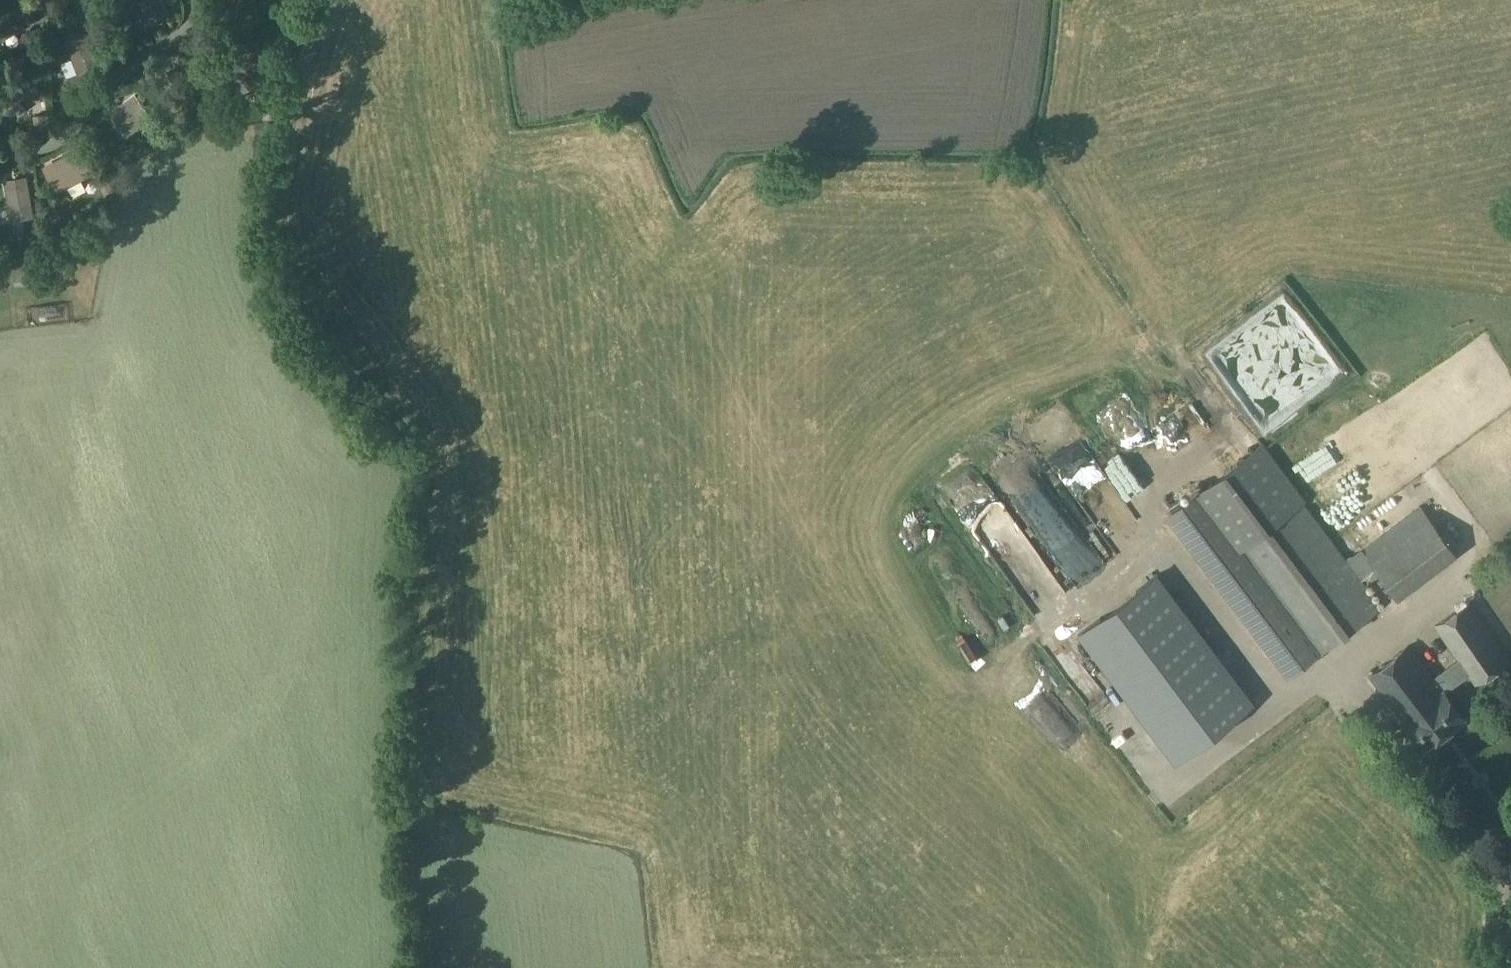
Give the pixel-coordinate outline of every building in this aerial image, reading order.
[(38,18),(29,0),(0,17),(0,31),(4,38),(38,18)] [(166,0),(144,0),(153,22),(172,15),(166,0)] [(253,0),(235,0),(243,9),(253,0)] [(81,76),(100,69),(86,31),(67,38),(81,76)] [(253,51),(231,56),(239,96),(261,92),(253,51)] [(41,99),(38,75),(0,82),(0,105),(41,99)] [(128,136),(153,117),(137,94),(111,113),(128,136)] [(48,129),(45,115),(34,117),(37,131),(48,129)] [(92,183),(88,157),(57,163),(62,189),(92,183)] [(23,186),(3,188),(7,228),(28,226),(23,186)] [(36,258),(14,260),(16,284),(38,282),(38,276),(46,275),(45,260),(37,261),(36,258)] [(1382,606),(1261,446),(1170,513),(1292,674),(1382,606)] [(1426,511),(1366,556),(1398,599),(1458,553),(1426,511)] [(1469,600),(1434,625),(1475,684),(1510,659),(1469,600)] [(1255,701),(1194,621),(1114,681),(1175,762),(1255,701)] [(1464,717),(1444,690),(1408,643),(1368,674),(1403,721),(1424,747),(1464,717)]
